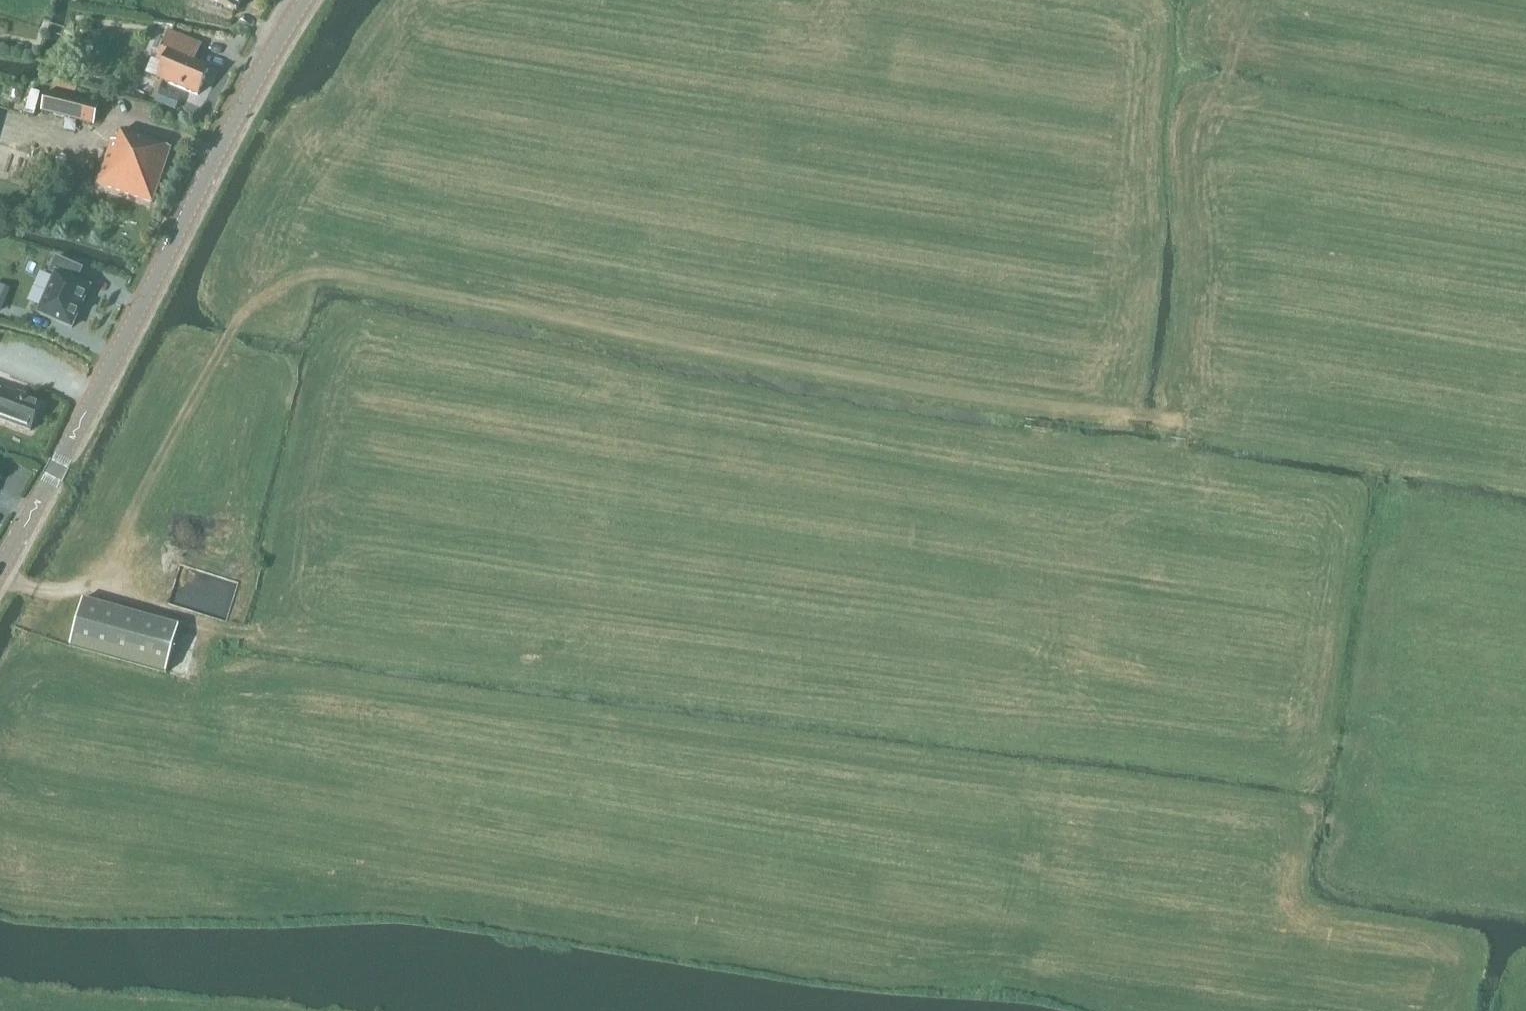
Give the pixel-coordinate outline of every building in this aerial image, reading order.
[(209,0),(237,12),(242,0),(209,0)] [(200,46),(169,33),(156,66),(162,68),(157,81),(198,98),(210,71),(193,63),(200,46)] [(181,99),(162,91),(157,104),(176,112),(181,99)] [(46,94),(42,111),(100,126),(105,109),(46,94)] [(93,161),(86,181),(152,203),(171,148),(170,148),(122,132),(118,144),(112,142),(104,165),(93,161)] [(56,275),(39,314),(72,329),(90,288),(77,283),(82,270),(57,259),(50,273),(56,275)] [(41,404),(3,391),(0,398),(0,420),(31,432),(41,404)] [(84,601),(72,646),(168,672),(180,627),(84,601)]
